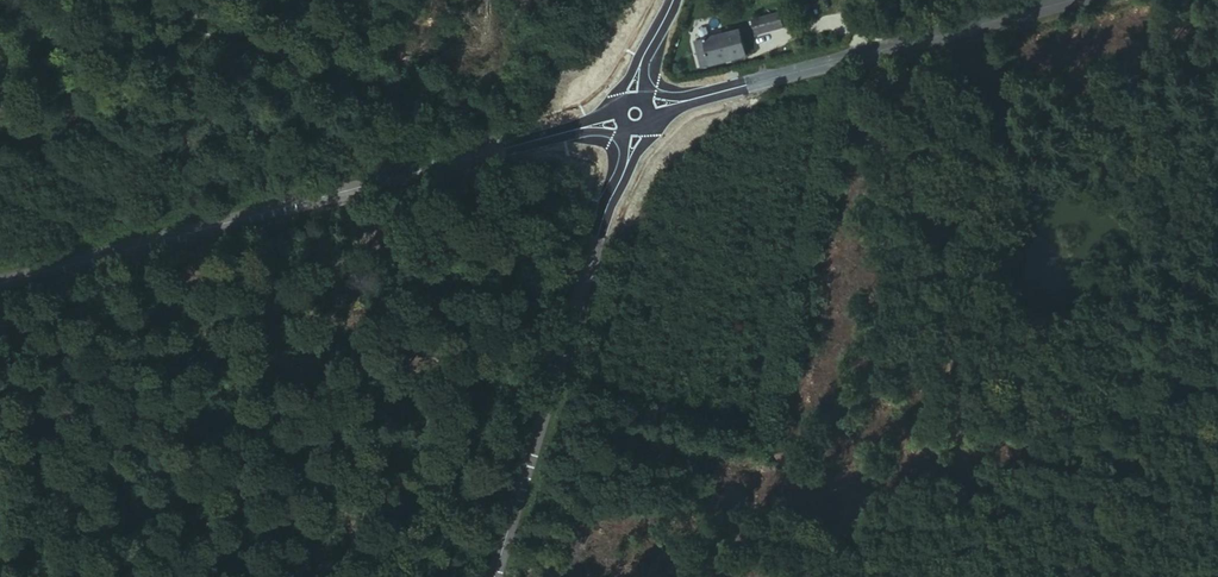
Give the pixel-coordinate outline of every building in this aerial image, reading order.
[(761,36),(786,29),(782,13),(753,22),(761,36)] [(742,25),(701,38),(706,56),(748,44),(742,25)]
